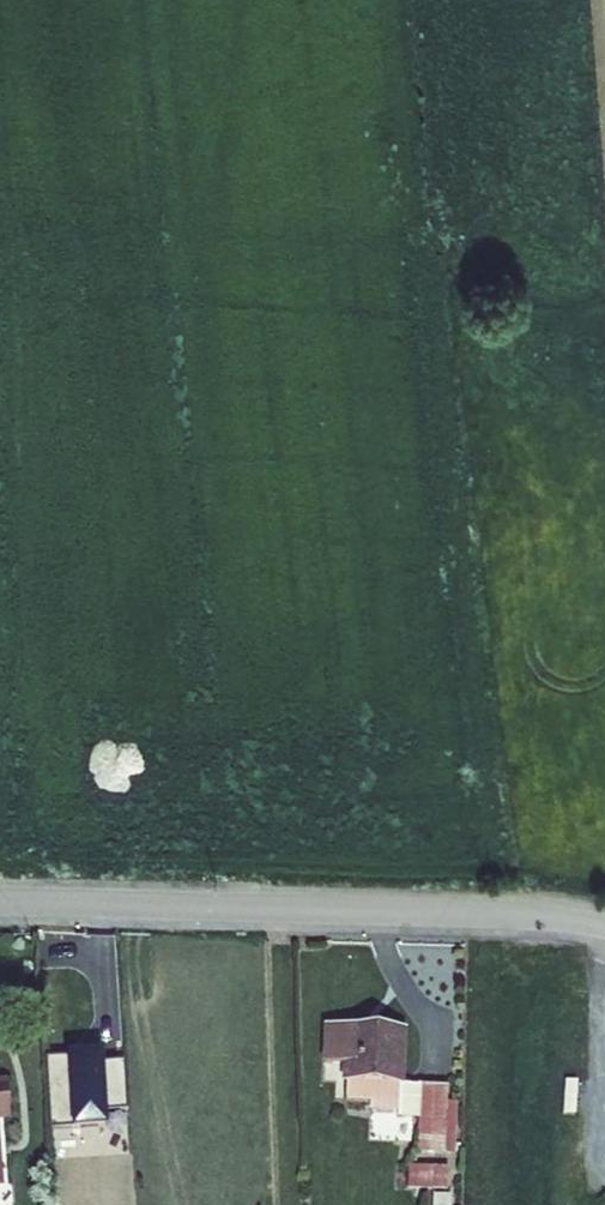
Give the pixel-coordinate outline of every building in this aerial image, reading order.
[(235,940),(234,955),(248,956),(249,940),(235,940)] [(401,1029),(325,1030),(326,1063),(348,1063),(348,1081),(351,1081),(352,1099),(380,1099),(380,1105),(403,1104),(402,1084),(401,1029)] [(9,1182),(4,1117),(15,1116),(12,1084),(0,1085),(0,1182),(9,1182)] [(423,1084),(402,1084),(403,1104),(402,1117),(423,1117),(423,1084)] [(449,1084),(423,1084),(423,1117),(423,1151),(449,1151),(449,1084)] [(450,1189),(449,1165),(406,1168),(408,1191),(450,1189)] [(432,1193),(432,1204),(451,1204),(451,1193),(432,1193)]
